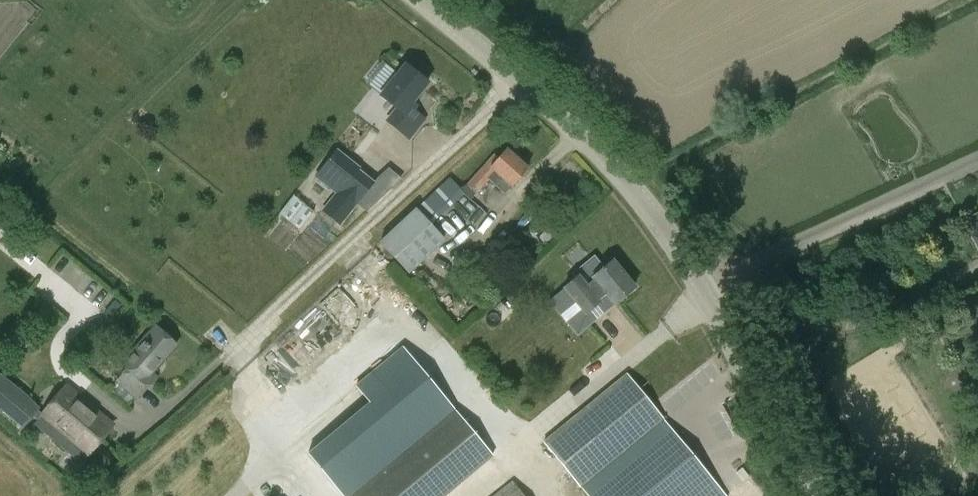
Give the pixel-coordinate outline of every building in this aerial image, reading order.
[(412,108),(414,105),(411,103),(428,82),(405,63),(379,95),(396,108),(386,120),(408,138),(424,118),(412,108)] [(506,147),(498,156),(495,153),(464,187),(460,183),(444,201),(455,211),(451,216),(472,234),(475,230),(482,236),(499,218),(473,195),(488,179),(504,194),(528,167),(506,147)] [(332,154),(315,174),(337,191),(322,210),(338,223),(353,204),(370,184),(332,154)] [(293,191),(279,213),(304,229),(318,207),(293,191)] [(563,287),(585,313),(599,301),(597,300),(605,294),(614,304),(635,286),(613,259),(591,277),(593,278),(585,285),(577,275),(563,287)] [(116,381),(135,397),(136,399),(148,386),(142,381),(176,344),(155,326),(121,363),(127,368),(116,381)] [(344,495),(350,495),(454,410),(402,347),(356,386),(369,402),(308,453),(344,495)] [(625,373),(542,441),(587,495),(726,495),(625,373)] [(23,429),(33,417),(38,411),(39,410),(28,402),(19,412),(1,397),(10,386),(0,379),(0,410),(23,429)] [(38,411),(33,417),(38,421),(34,425),(69,453),(75,446),(86,454),(79,462),(81,463),(87,456),(88,456),(113,425),(66,386),(43,415),(38,411)] [(492,456),(455,410),(351,495),(444,495),(492,456)] [(512,481),(494,495),(525,495),(513,480),(512,481)]
